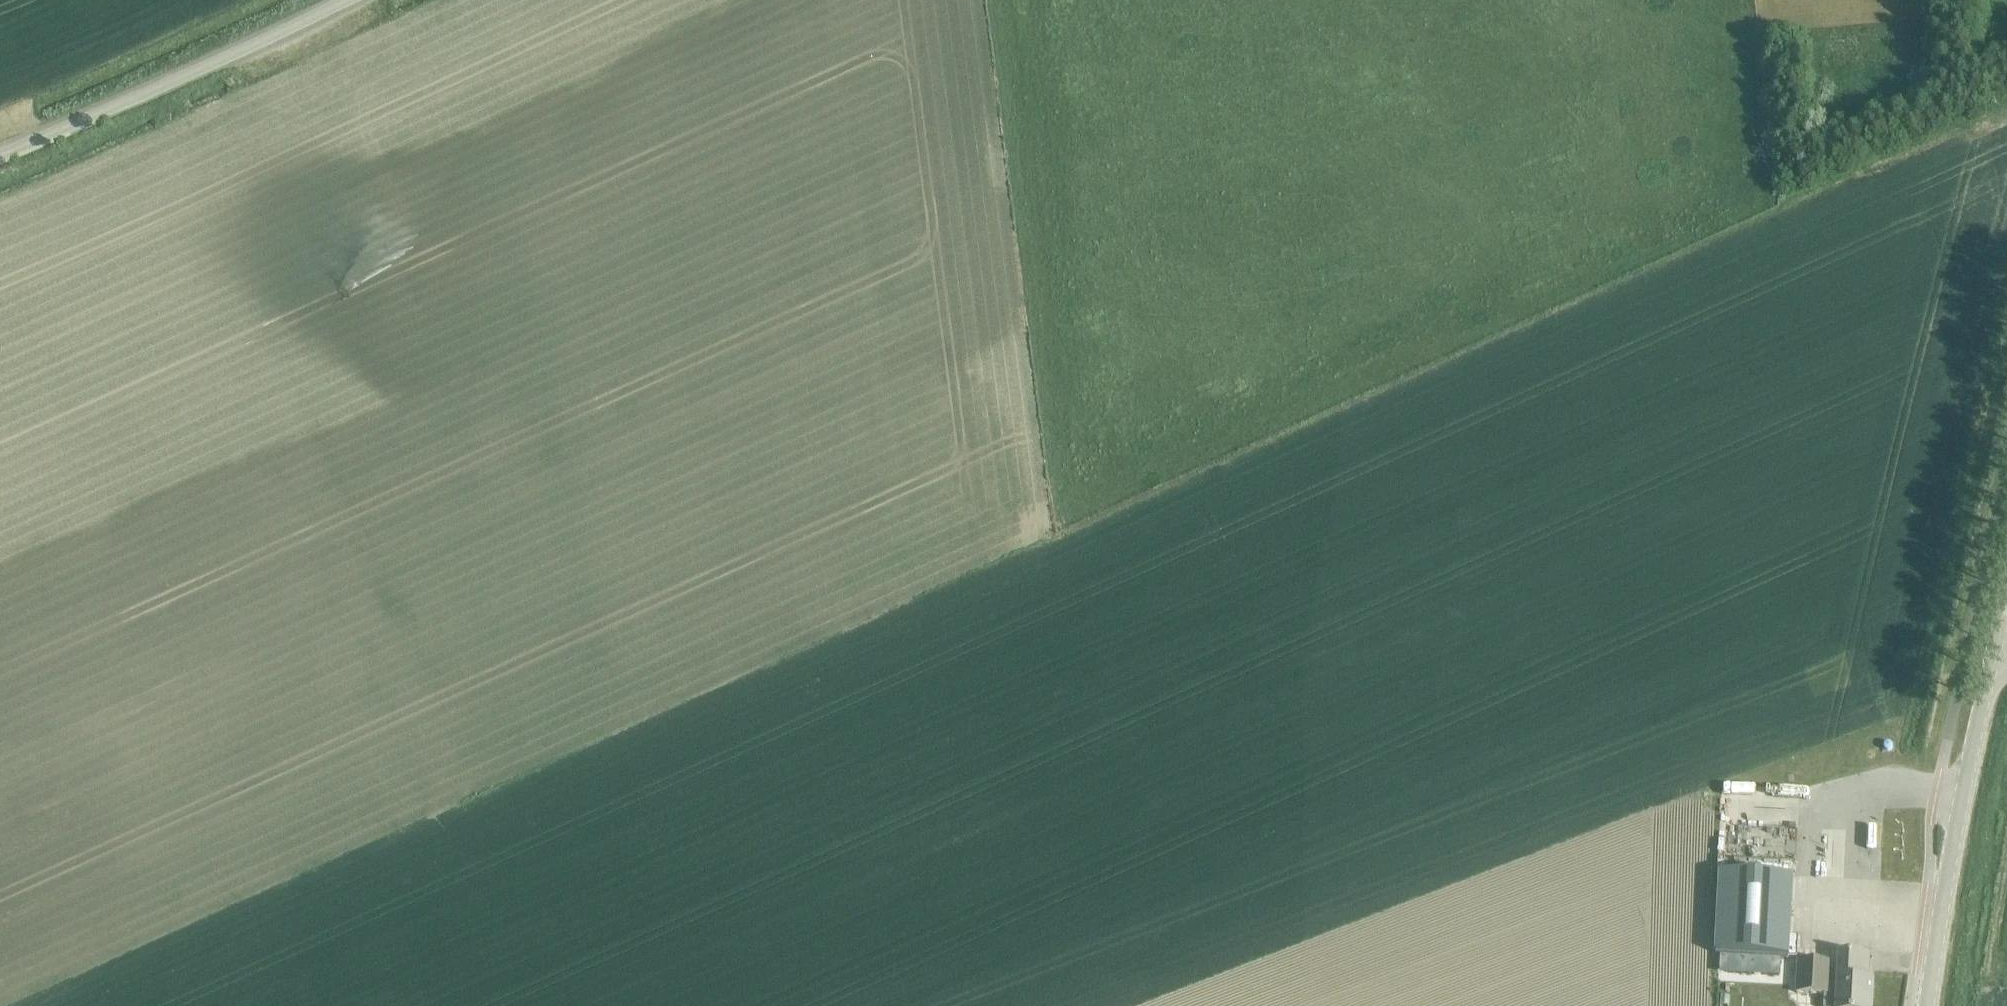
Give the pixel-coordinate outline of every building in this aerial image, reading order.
[(1719,873),(1715,951),(1787,955),(1792,877),(1719,873)] [(1873,981),(1867,981),(1869,955),(1840,954),(1838,986),(1828,985),(1829,963),(1798,962),(1797,993),(1825,995),(1825,1005),(1872,1005),(1873,981)]
